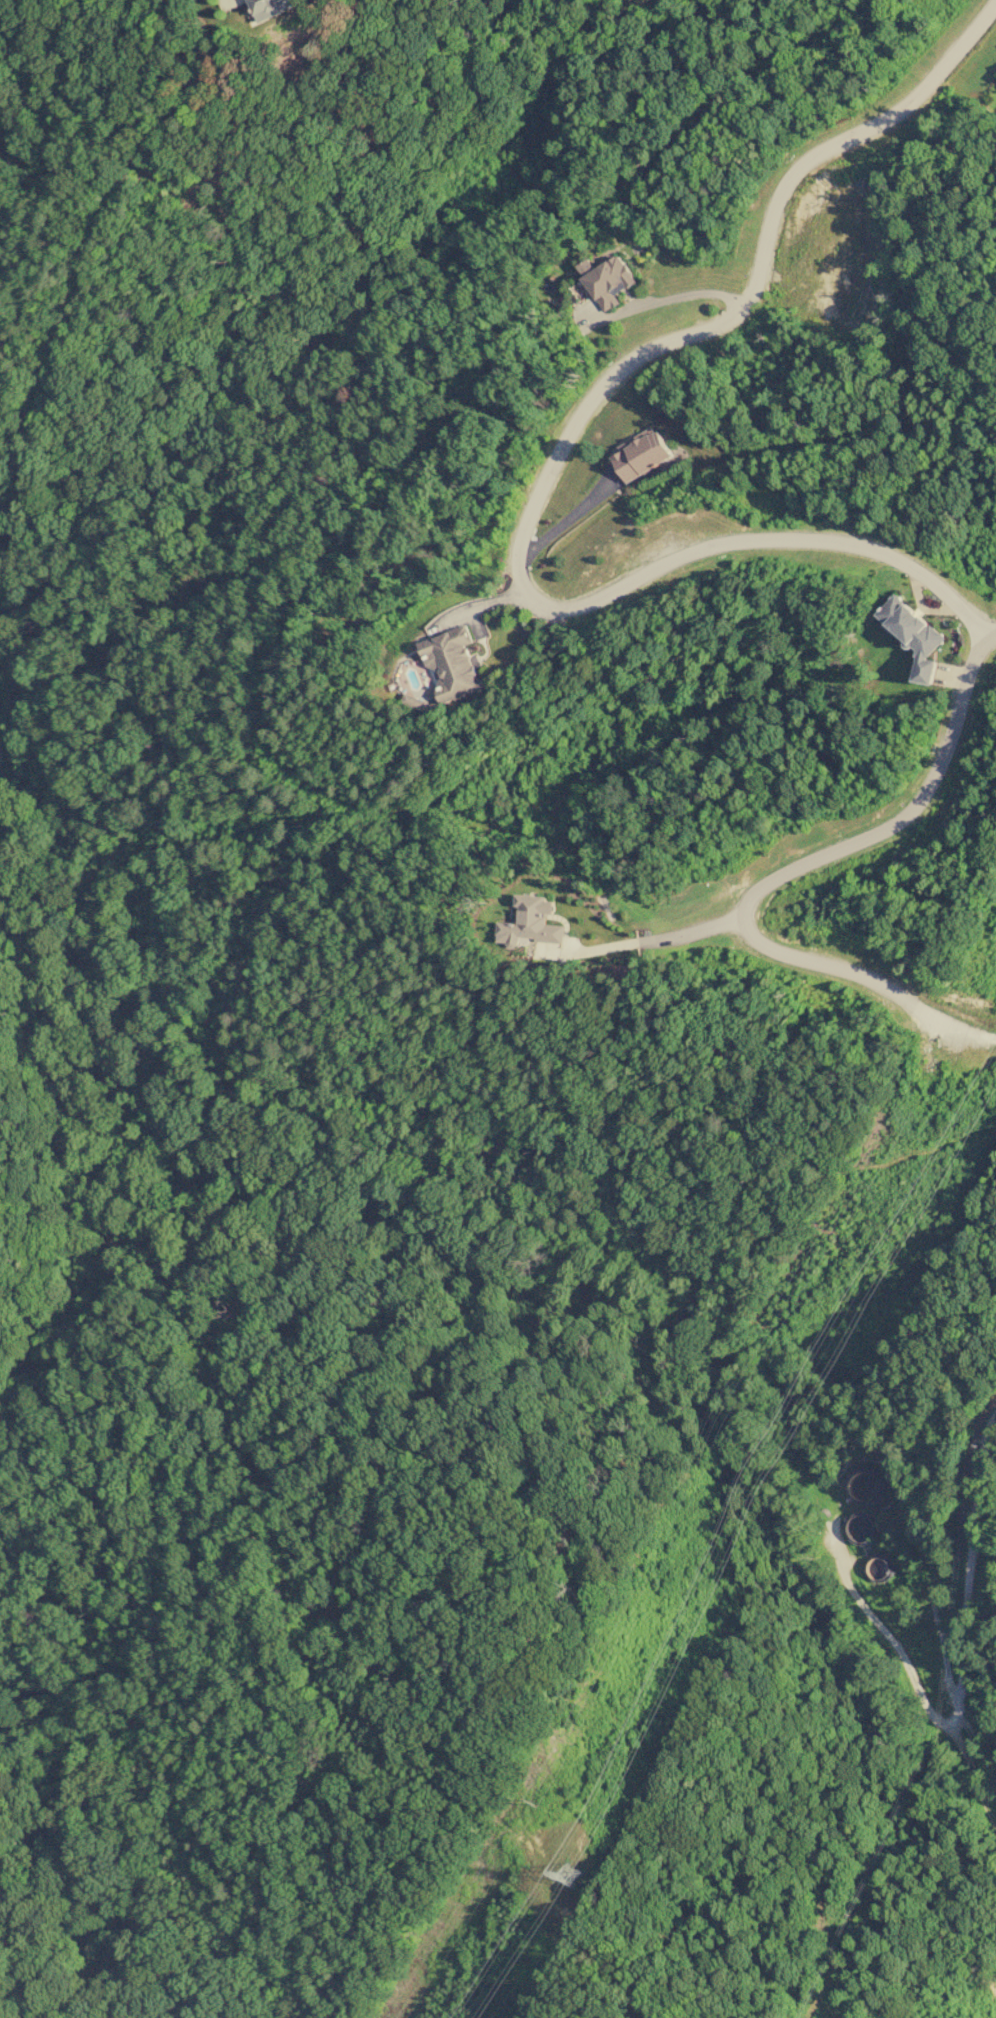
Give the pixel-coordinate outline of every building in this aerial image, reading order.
[(294,9),(291,0),(249,0),(257,22),(294,9)] [(603,312),(619,303),(615,295),(637,282),(621,254),(595,269),(589,259),(577,266),(603,312)] [(626,483),(673,457),(655,425),(617,446),(620,452),(611,457),(626,483)] [(913,681),(933,684),(937,660),(927,659),(946,638),(896,593),(877,614),(907,641),(906,647),(919,649),(913,681)] [(418,643),(427,671),(433,669),(444,703),(484,689),(475,666),(479,665),(475,654),(470,656),(466,645),(473,642),(467,625),(418,643)] [(429,703),(406,693),(402,702),(425,712),(429,703)] [(498,922),(497,944),(519,945),(519,939),(562,942),(563,925),(545,924),(546,914),(553,914),(554,898),(516,895),(515,906),(519,906),(518,923),(498,922)] [(850,1535),(876,1536),(876,1516),(850,1515),(850,1535)]
